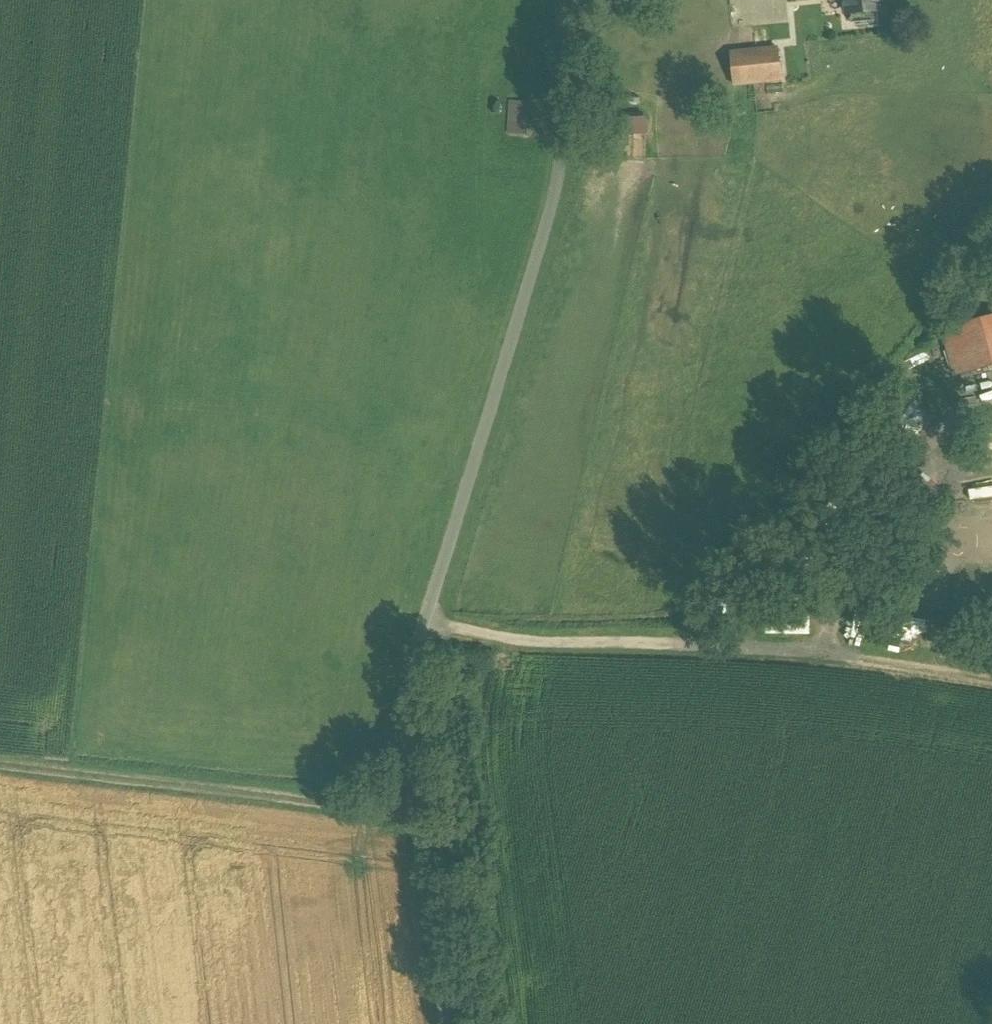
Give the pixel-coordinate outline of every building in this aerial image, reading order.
[(783,70),(780,33),(732,37),(735,74),(783,70)] [(510,100),(507,132),(526,134),(529,101),(510,100)] [(644,135),(645,116),(605,116),(604,135),(644,135)] [(991,365),(991,314),(938,327),(950,375),(991,365)] [(967,490),(968,499),(991,495),(991,486),(967,490)] [(783,634),(806,633),(805,599),(782,600),(783,634)]
